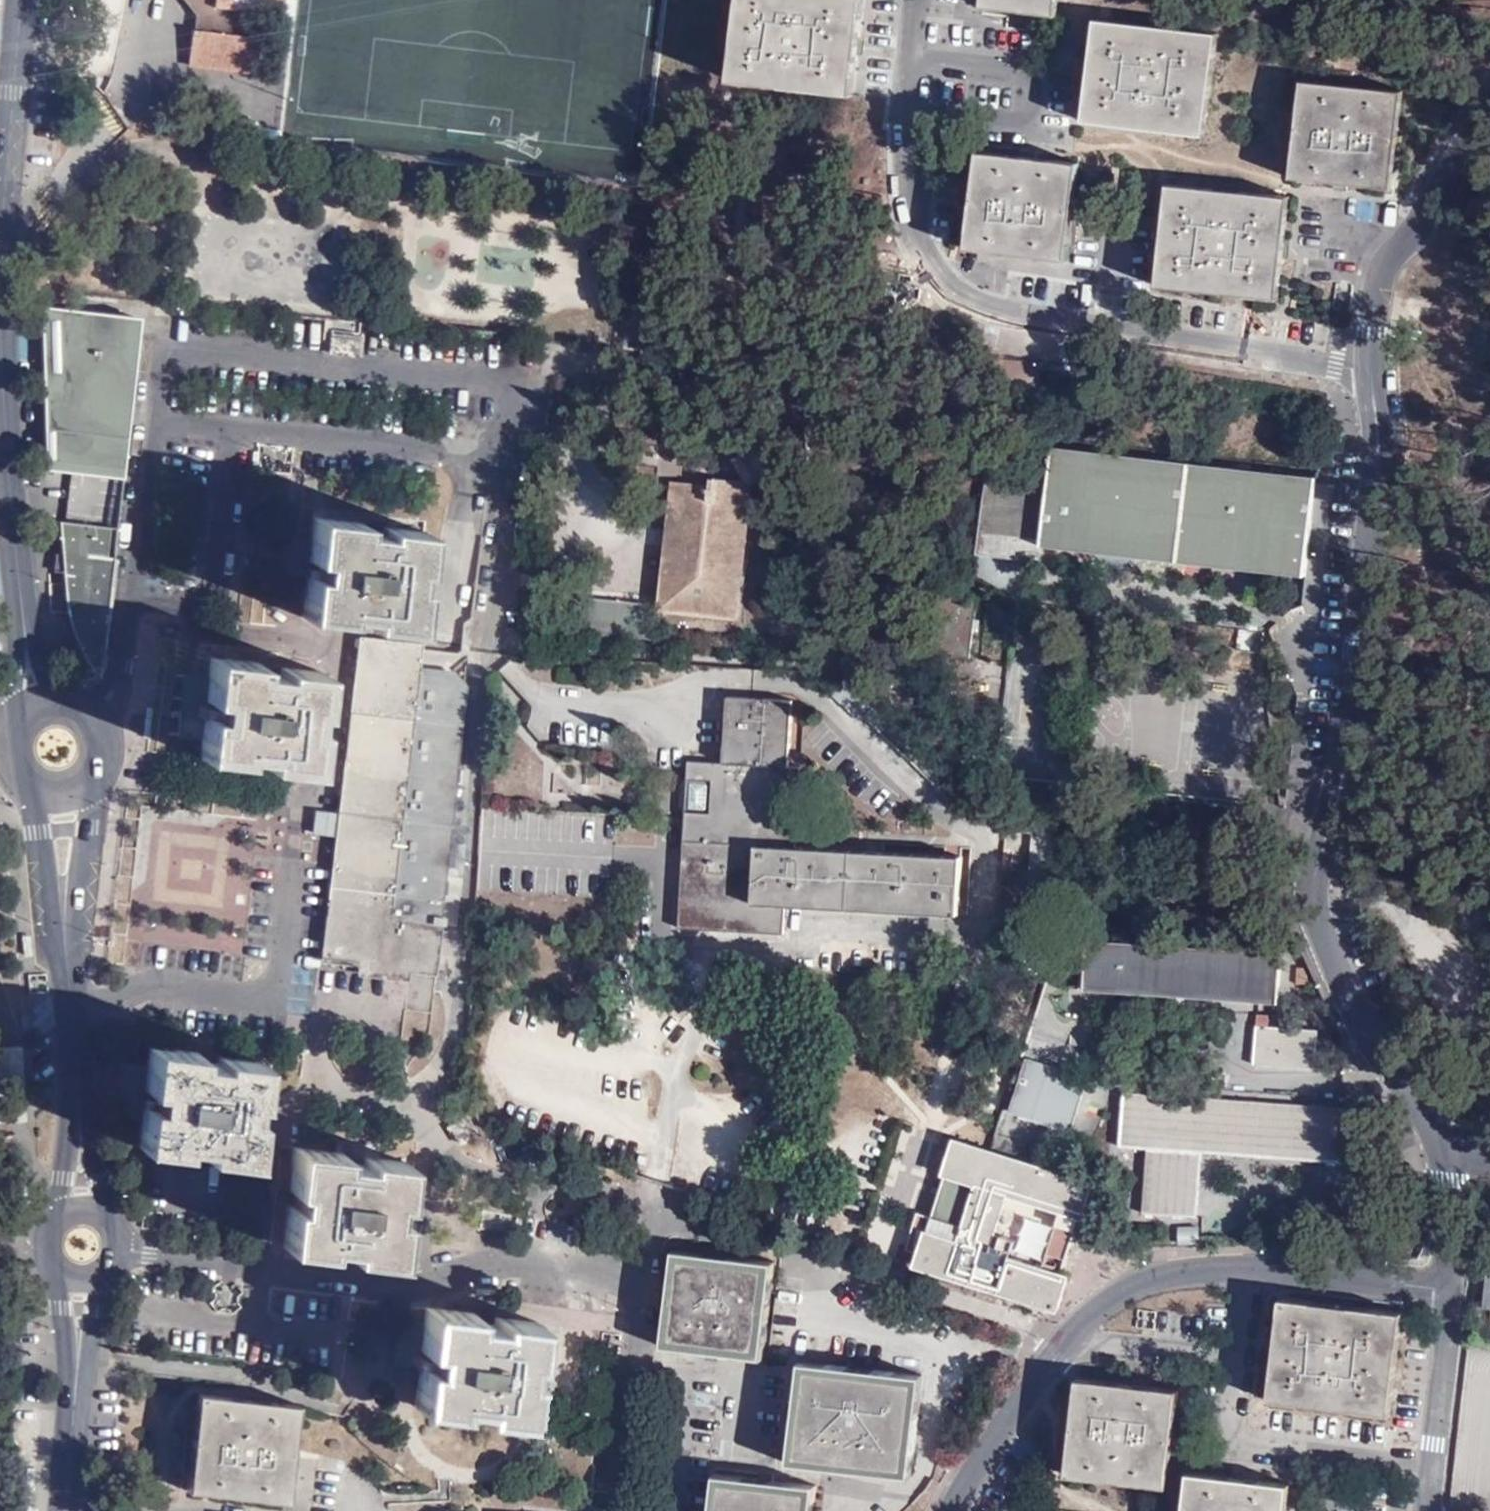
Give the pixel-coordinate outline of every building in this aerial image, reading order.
[(195,17),(193,30),(248,37),(251,13),(229,11),(230,0),(182,0),(195,17)] [(251,13),(283,16),(285,0),(230,0),(229,11),(251,13)] [(735,77),(858,90),(864,39),(868,0),(743,0),(735,77)] [(993,5),(1065,13),(1066,0),(993,0),(993,5)] [(1092,65),(1087,116),(1209,128),(1219,28),(1097,15),(1092,65)] [(248,37),(193,30),(189,65),(255,72),(259,38),(248,37)] [(1405,85),(1306,76),(1297,175),(1347,180),(1397,184),(1405,85)] [(971,246),(1071,255),(1080,156),(1030,151),(980,147),(971,246)] [(1294,194),(1172,181),(1161,285),(1284,297),(1289,246),(1294,194)] [(108,610),(142,316),(43,305),(47,458),(68,460),(61,520),(66,591),(69,606),(108,610)] [(328,354),(359,357),(361,336),(330,333),(328,354)] [(747,481),(747,482),(752,483),(771,471),(755,444),(733,458),(747,481)] [(1198,561),(1309,579),(1318,479),(1086,447),(1064,444),(1058,490),(1029,486),(995,483),(986,555),(1052,562),(1055,546),(1198,561)] [(710,477),(709,484),(669,480),(667,500),(672,501),(662,602),(665,606),(730,613),(734,611),(747,482),(747,481),(710,477)] [(359,531),(360,522),(312,516),(307,558),(316,559),(315,568),(314,577),(305,576),(300,618),(343,623),(345,613),(367,616),(366,625),(414,631),(419,590),(410,588),(412,571),(421,572),(426,530),(384,524),(382,534),(359,531)] [(988,596),(949,593),(940,654),(979,659),(988,596)] [(576,598),(575,621),(574,633),(659,638),(661,603),(594,599),(576,598)] [(69,606),(70,613),(79,639),(86,654),(96,668),(97,667),(97,665),(100,664),(104,655),(108,610),(69,606)] [(414,661),(419,667),(422,644),(358,636),(318,962),(355,967),(358,940),(333,937),(368,660),(373,656),(414,661)] [(355,967),(433,976),(439,926),(441,926),(442,918),(436,918),(462,695),(444,672),(418,669),(419,667),(414,661),(373,656),(368,660),(333,937),(358,940),(355,967)] [(255,672),(256,663),(208,658),(203,701),(212,702),(211,710),(210,719),(201,718),(196,759),(240,764),(241,755),(263,758),(262,767),(310,773),(315,731),(306,730),(308,713),(317,714),(322,671),(279,666),(278,675),(255,672)] [(177,672),(168,707),(188,712),(197,677),(177,672)] [(722,762),(788,767),(792,700),(726,697),(722,762)] [(788,767),(722,762),(687,761),(687,775),(686,779),(685,812),(685,817),(683,842),(795,848),(800,767),(788,767)] [(795,848),(683,842),(678,927),(782,933),(784,905),(956,915),(959,857),(795,848)] [(1265,953),(1065,939),(1062,991),(1261,1004),(1265,953)] [(406,973),(355,967),(354,976),(405,982),(406,973)] [(1054,1060),(1066,1027),(1052,1022),(1060,1002),(1044,996),(1025,1049),(1054,1060)] [(1256,1025),(1268,1026),(1269,1016),(1257,1015),(1256,1025)] [(1254,1064),(1313,1068),(1316,1029),(1268,1026),(1256,1025),(1254,1064)] [(26,1114),(24,1045),(25,1041),(0,1041),(0,1115),(26,1114)] [(192,1061),(194,1052),(146,1045),(140,1088),(149,1089),(148,1098),(147,1106),(138,1105),(133,1147),(176,1153),(177,1143),(200,1146),(199,1155),(247,1162),(252,1120),(243,1119),(245,1102),(254,1103),(260,1060),(217,1055),(216,1064),(192,1061)] [(1022,1057),(1006,1111),(1070,1130),(1086,1076),(1022,1057)] [(1200,1152),(1355,1161),(1359,1107),(1123,1093),(1120,1146),(1146,1148),(1141,1213),(1196,1217),(1200,1152)] [(1005,1196),(1086,1222),(1099,1185),(955,1139),(914,1267),(1057,1313),(1068,1277),(987,1251),(1005,1196)] [(337,1162),(338,1153),(291,1146),(285,1189),(295,1190),(292,1208),(283,1206),(277,1248),(321,1254),(322,1244),(345,1247),(344,1257),(391,1263),(393,1249),(397,1221),(388,1220),(390,1203),(399,1204),(405,1161),(362,1156),(361,1165),(337,1162)] [(1176,1245),(1197,1245),(1198,1227),(1176,1227),(1176,1245)] [(671,1254),(659,1349),(709,1356),(760,1362),(772,1267),(671,1254)] [(1411,1313),(1291,1296),(1283,1348),(1276,1399),(1396,1416),(1411,1313)] [(470,1322),(471,1313),(423,1308),(418,1350),(427,1351),(426,1360),(425,1369),(416,1368),(412,1409),(455,1414),(456,1405),(479,1407),(478,1416),(526,1422),(530,1380),(521,1379),(523,1361),(532,1362),(537,1320),(494,1315),(493,1324),(470,1322)] [(794,1416),(788,1466),(907,1481),(919,1381),(800,1366),(794,1416)] [(1137,1379),(1088,1372),(1075,1467),(1173,1481),(1186,1386),(1137,1379)] [(249,1394),(200,1389),(190,1481),(287,1492),(298,1400),(249,1394)] [(1204,1470),(1199,1510),(1297,1510),(1301,1483),(1253,1477),(1204,1470)] [(710,1510),(811,1510),(813,1491),(764,1485),(714,1479),(710,1510)]
